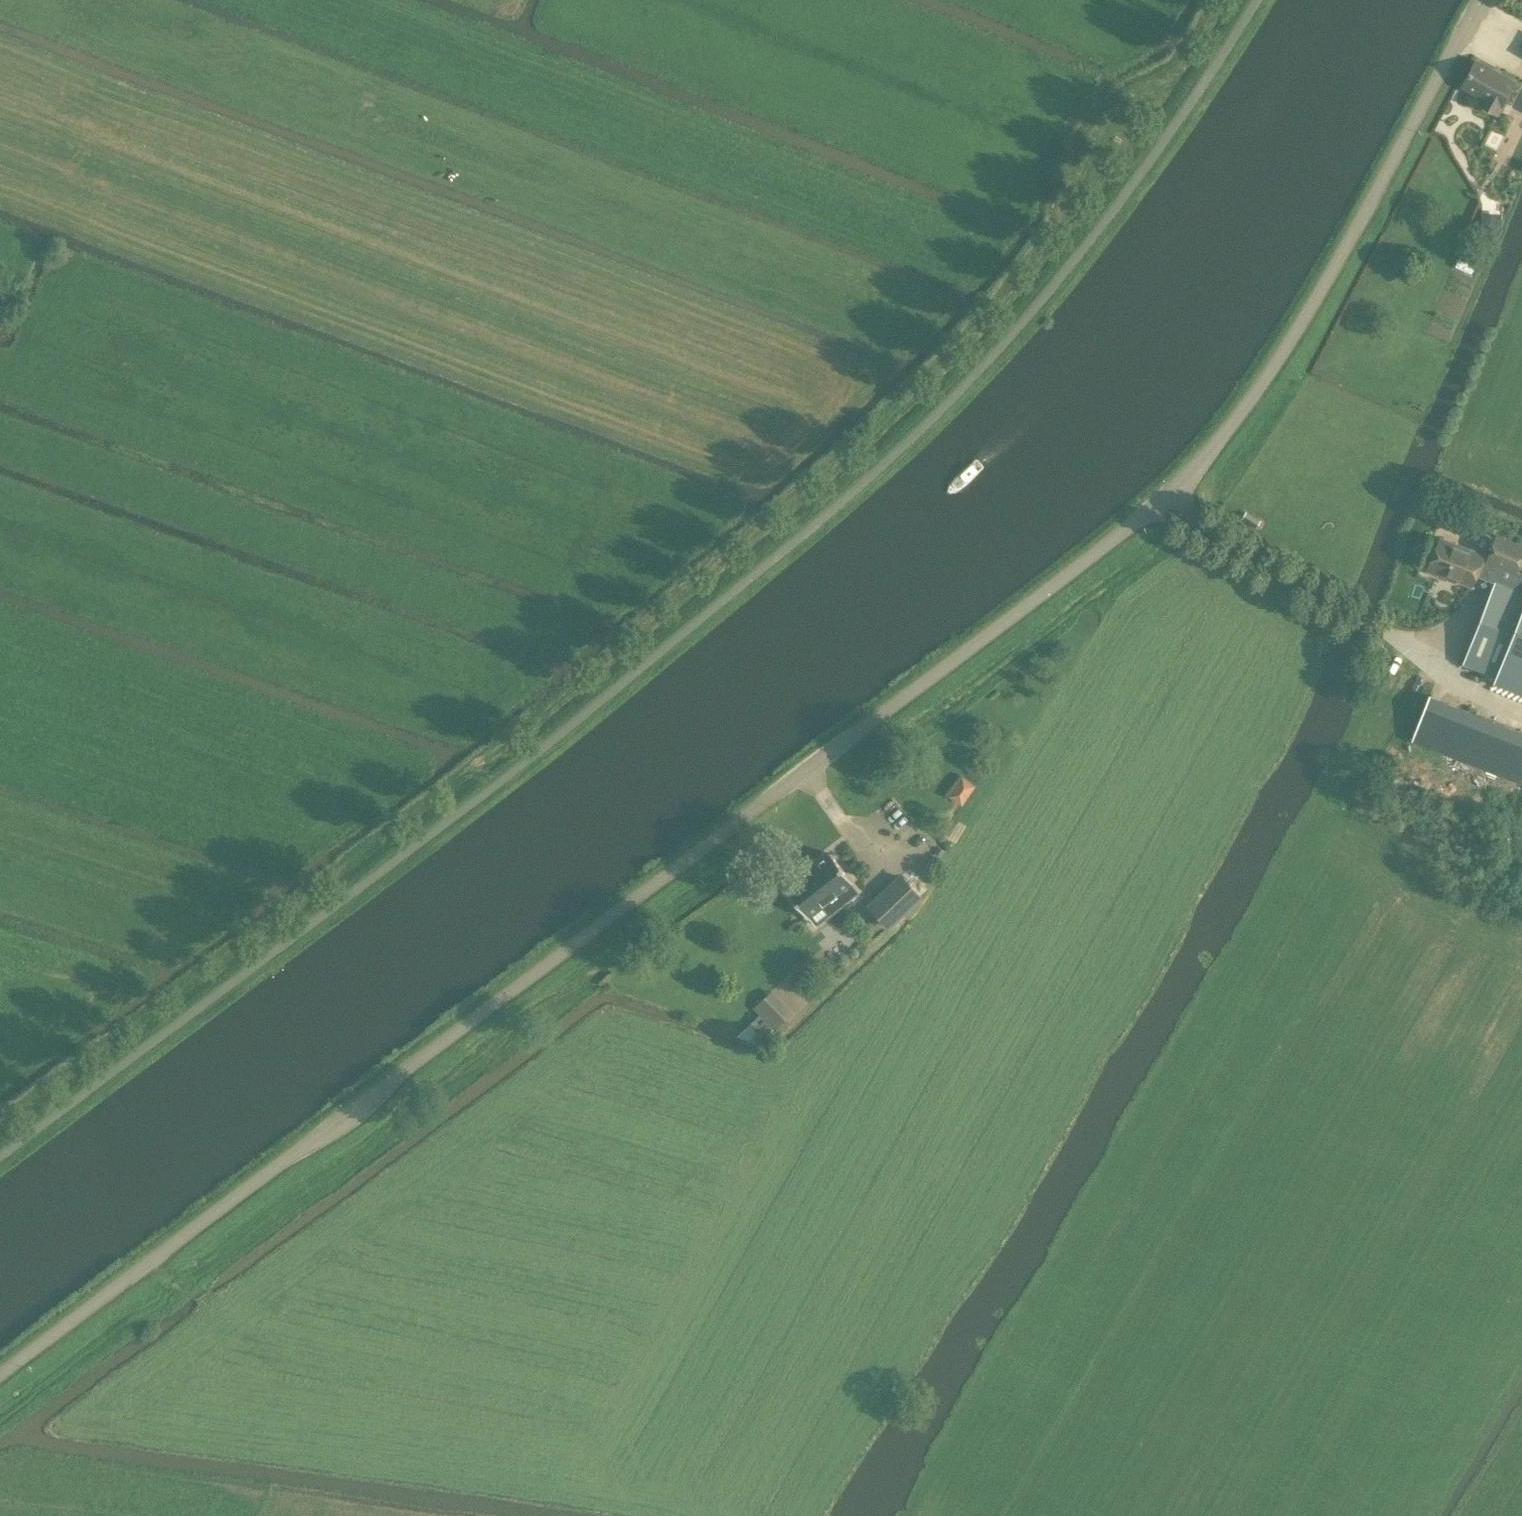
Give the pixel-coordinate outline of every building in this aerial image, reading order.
[(1476,61),(1462,86),(1483,97),(1480,104),(1497,113),(1514,82),(1476,61)] [(1483,216),(1482,228),(1496,230),(1497,218),(1483,216)] [(1471,274),(1477,263),(1461,254),(1455,265),(1471,274)] [(1256,528),(1261,520),(1246,512),(1242,519),(1256,528)] [(1428,571),(1447,578),(1448,575),(1471,585),(1475,575),(1496,583),(1521,593),(1521,573),(1517,571),(1521,558),(1521,544),(1496,535),(1486,560),(1482,558),(1483,555),(1441,539),(1428,571)] [(1464,664),(1497,677),(1496,679),(1521,689),(1521,593),(1496,583),(1464,664)] [(1521,776),(1521,729),(1423,695),(1406,745),(1519,784),(1521,776)] [(959,805),(976,787),(963,775),(946,793),(959,805)] [(939,848),(936,853),(941,857),(944,852),(939,848)] [(786,888),(808,916),(825,903),(832,912),(858,892),(851,882),(853,881),(830,853),(786,888)] [(900,873),(867,905),(890,929),(923,896),(900,873)] [(753,1007),(775,1031),(786,1020),(765,997),(753,1007)]
